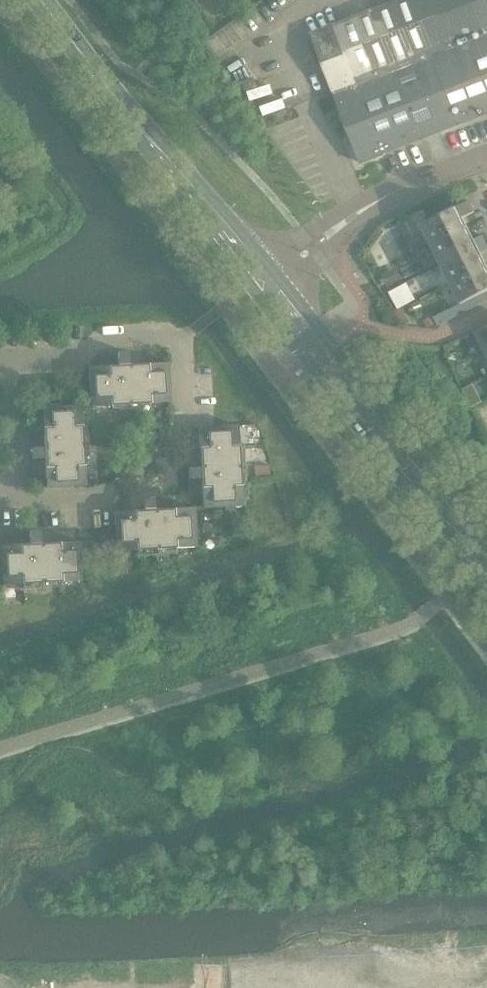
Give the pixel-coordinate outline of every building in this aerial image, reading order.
[(334,26),(312,35),(334,91),(361,163),(385,154),(384,153),(486,114),(486,0),(403,0),(334,26)] [(422,225),(432,245),(469,227),(464,218),(475,212),(470,201),(453,210),(453,209),(422,225)] [(469,227),(432,245),(442,264),(486,242),(482,235),(475,239),(469,227)] [(442,264),(451,284),(486,266),(486,264),(482,253),(486,250),(486,245),(486,242),(442,264)] [(451,284),(461,303),(461,304),(470,300),(480,294),(486,291),(486,266),(451,284)] [(391,271),(382,276),(388,287),(397,282),(391,271)] [(484,302),(480,294),(470,300),(474,308),(484,302)] [(461,304),(461,303),(459,304),(463,313),(474,308),(470,300),(461,304)] [(463,313),(459,304),(451,309),(455,317),(463,313)] [(442,313),(446,321),(455,317),(451,309),(442,313)] [(442,313),(434,317),(437,324),(438,326),(446,321),(442,313)] [(433,316),(424,321),(427,328),(437,324),(434,317),(433,316)] [(486,352),(486,351),(486,326),(475,332),(486,352)] [(102,367),(89,367),(92,406),(170,402),(168,363),(139,365),(137,352),(101,354),(102,367)] [(82,406),(43,408),(44,438),(32,439),(34,476),(46,475),(47,487),(86,485),(82,406)] [(238,426),(199,428),(201,454),(188,455),(191,495),(203,495),(204,507),(243,505),(238,426)] [(127,511),(115,512),(117,551),(196,547),(194,508),(164,509),(163,497),(127,499),(127,511)] [(13,546),(1,546),(3,585),(82,580),(80,541),(50,543),(49,531),(12,533),(13,546)]
